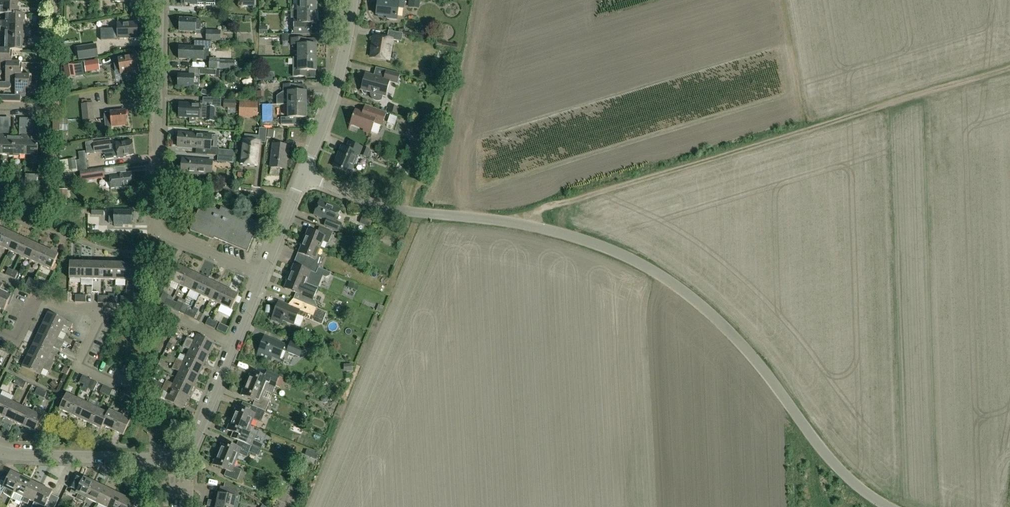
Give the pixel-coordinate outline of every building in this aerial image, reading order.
[(316,11),(316,0),(298,0),(298,11),(316,11)] [(396,20),(398,7),(403,8),(404,0),(389,0),(389,1),(378,0),(376,15),(387,17),(386,19),(396,20)] [(408,8),(419,9),(420,0),(409,0),(408,8)] [(0,2),(0,15),(6,15),(6,14),(19,15),(19,14),(19,10),(17,8),(17,3),(0,2)] [(298,11),(291,11),(291,18),(293,18),(293,30),(291,30),(291,35),(313,35),(312,24),(316,24),(316,11),(298,11)] [(23,27),(23,21),(24,20),(25,15),(19,14),(19,15),(6,14),(6,15),(5,21),(0,21),(0,26),(23,27)] [(201,19),(180,19),(179,31),(195,32),(195,34),(200,34),(200,31),(201,19)] [(137,39),(137,23),(117,23),(117,29),(104,30),(105,39),(118,38),(118,39),(137,39)] [(24,39),(24,34),(23,33),(23,27),(0,26),(0,32),(5,32),(5,38),(24,39)] [(268,27),(259,27),(259,36),(268,36),(268,27)] [(206,41),(220,41),(220,31),(206,31),(206,41)] [(372,45),(373,45),(371,57),(388,60),(392,40),(401,42),(402,34),(388,31),(387,39),(373,37),(372,45)] [(12,51),(22,51),(22,45),(24,44),(24,39),(5,38),(5,45),(0,45),(0,50),(12,51)] [(298,51),(298,58),(316,58),(316,45),(306,45),(306,39),(291,39),(291,45),(294,45),(294,51),(298,51)] [(195,47),(179,46),(179,59),(208,60),(208,42),(195,42),(195,47)] [(79,60),(98,57),(96,44),(77,47),(79,60)] [(12,63),(12,51),(0,50),(0,76),(1,75),(1,71),(6,71),(6,63),(12,63)] [(119,63),(114,63),(115,71),(120,71),(121,74),(137,72),(137,70),(135,57),(118,59),(119,63)] [(298,58),(293,58),(293,77),(306,77),(306,71),(316,71),(316,58),(298,58)] [(86,73),(100,70),(98,60),(84,62),(86,73)] [(236,62),(217,61),(217,69),(235,70),(236,62)] [(9,90),(11,87),(11,84),(15,84),(16,84),(16,76),(21,76),(22,63),(12,63),(6,63),(6,71),(5,83),(0,83),(0,89),(9,90)] [(85,76),(83,64),(64,67),(66,79),(85,76)] [(371,97),(375,101),(376,101),(379,101),(381,96),(385,97),(390,82),(397,84),(400,75),(386,71),(376,69),(373,77),(366,73),(361,90),(362,91),(362,93),(365,95),(366,92),(370,93),(371,97)] [(178,75),(178,88),(194,88),(194,86),(199,86),(199,77),(194,77),(194,75),(178,75)] [(21,76),(16,76),(16,84),(15,84),(15,96),(3,96),(3,102),(21,102),(21,97),(26,97),(26,89),(31,89),(31,76),(21,76)] [(288,106),(308,105),(308,94),(306,92),(306,86),(296,85),(283,85),(283,92),(283,94),(277,98),(277,106),(288,106)] [(258,102),(239,101),(239,118),(258,118),(258,102)] [(199,119),(206,119),(206,122),(214,122),(215,107),(203,106),(203,105),(199,105),(199,104),(195,104),(196,103),(190,103),(190,104),(180,103),(179,118),(189,119),(189,123),(195,123),(196,119),(199,119)] [(83,122),(93,121),(92,104),(82,105),(83,122)] [(308,121),(308,105),(288,106),(288,119),(281,119),(282,127),(293,127),(296,126),(298,123),(308,121)] [(353,117),(350,125),(364,129),(363,131),(370,134),(374,124),(381,126),(386,113),(372,108),(372,107),(365,105),(362,113),(356,111),(354,117),(353,117)] [(390,105),(388,113),(396,115),(399,107),(390,105)] [(127,122),(127,119),(126,118),(126,111),(104,113),(105,130),(112,130),(112,126),(127,125),(127,122)] [(37,112),(22,113),(23,127),(37,126),(37,112)] [(9,157),(14,157),(14,144),(14,138),(7,138),(8,130),(2,129),(1,155),(7,155),(9,157)] [(26,156),(26,130),(21,130),(21,138),(14,138),(14,144),(14,157),(18,157),(20,156),(26,156)] [(26,130),(26,156),(31,156),(33,158),(38,158),(38,139),(31,139),(32,130),(26,130)] [(178,134),(175,135),(175,139),(178,140),(178,147),(207,149),(206,155),(218,156),(233,157),(234,151),(218,150),(218,148),(217,148),(218,136),(178,133),(178,134)] [(244,140),(243,140),(240,164),(243,164),(257,166),(258,151),(259,142),(258,142),(258,141),(259,137),(257,137),(245,136),(244,140)] [(110,146),(109,141),(92,143),(94,153),(106,152),(106,154),(105,154),(105,160),(113,159),(113,157),(117,157),(117,158),(125,157),(125,156),(133,155),(131,141),(116,143),(116,145),(110,146)] [(333,167),(349,174),(357,154),(367,158),(370,150),(348,142),(346,149),(341,147),(333,167)] [(270,168),(285,170),(288,147),(273,145),(270,168)] [(79,152),(80,158),(76,159),(78,171),(88,170),(85,151),(79,152)] [(213,161),(182,159),(181,173),(205,175),(212,176),(213,161)] [(103,168),(80,172),(81,181),(105,178),(103,168)] [(110,175),(111,188),(116,188),(116,189),(124,188),(124,187),(132,187),(131,173),(110,175)] [(39,182),(39,174),(25,174),(25,182),(39,182)] [(62,198),(72,198),(71,184),(61,184),(62,198)] [(319,201),(314,215),(326,220),(324,226),(337,231),(340,223),(335,221),(340,209),(319,201)] [(213,240),(214,238),(247,252),(259,223),(221,208),(219,211),(201,203),(190,230),(213,240)] [(122,225),(131,225),(131,222),(133,221),(133,219),(132,218),(132,211),(114,211),(114,212),(109,212),(109,224),(114,224),(114,227),(122,227),(122,225)] [(303,241),(320,248),(323,241),(328,243),(333,232),(319,227),(317,233),(308,229),(303,241)] [(6,231),(0,244),(0,247),(9,251),(16,236),(6,231)] [(16,236),(9,251),(20,256),(27,241),(16,236)] [(37,246),(27,241),(20,256),(30,261),(37,246)] [(303,241),(298,253),(307,257),(305,263),(318,268),(323,257),(317,255),(320,248),(303,241)] [(37,246),(30,261),(41,266),(48,250),(37,246)] [(58,255),(48,250),(41,266),(51,270),(58,255)] [(69,279),(81,280),(81,263),(70,262),(69,279)] [(92,280),(93,263),(81,263),(81,280),(92,280)] [(92,280),(104,280),(104,263),(93,263),(92,280)] [(104,280),(115,281),(116,264),(104,263),(104,280)] [(302,268),(294,265),(289,277),(306,284),(318,289),(323,277),(326,278),(330,276),(331,273),(318,268),(305,263),(302,268)] [(115,281),(127,281),(127,264),(116,264),(115,281)] [(127,264),(127,281),(138,281),(139,264),(127,264)] [(179,285),(187,270),(176,265),(169,280),(179,285)] [(197,275),(187,270),(179,285),(190,290),(197,275)] [(190,290),(200,295),(207,280),(197,275),(190,290)] [(293,299),(304,303),(317,309),(317,308),(314,301),(313,300),(318,289),(306,284),(289,277),(284,289),(296,294),(293,299)] [(200,295),(211,300),(218,285),(207,280),(200,295)] [(211,300),(221,306),(228,290),(218,285),(211,300)] [(228,290),(221,306),(231,311),(239,295),(228,290)] [(4,311),(11,297),(0,292),(0,309),(4,311)] [(279,302),(271,321),(281,324),(283,320),(293,325),(297,315),(322,325),(327,313),(317,309),(304,303),(301,311),(279,302)] [(48,312),(43,323),(61,332),(64,326),(70,329),(73,324),(48,312)] [(212,314),(210,319),(219,323),(221,318),(212,314)] [(55,343),(62,346),(65,342),(58,338),(61,332),(43,323),(38,334),(55,343)] [(38,334),(32,345),(50,354),(53,348),(60,351),(62,346),(55,343),(38,334)] [(197,335),(194,341),(187,338),(185,343),(192,346),(209,354),(215,343),(197,335)] [(285,346),(264,337),(257,356),(270,361),(272,357),(279,360),(283,351),(300,357),(304,346),(291,341),(289,346),(285,345),(285,346)] [(204,365),(209,354),(192,346),(185,343),(182,348),(189,351),(186,357),(204,365)] [(50,354),(32,345),(27,357),(45,365),(52,368),(54,363),(47,360),(50,354)] [(49,373),(52,368),(45,365),(27,357),(22,368),(40,376),(43,370),(49,373)] [(174,364),(181,368),(199,376),(204,365),(186,357),(183,363),(177,360),(174,364)] [(181,368),(174,364),(172,369),(179,372),(176,379),(193,387),(199,376),(181,368)] [(84,377),(93,380),(95,374),(86,371),(84,377)] [(251,372),(246,384),(265,392),(265,391),(273,394),(280,377),(267,372),(265,378),(251,372)] [(81,391),(86,393),(92,381),(87,379),(84,385),(81,391)] [(188,398),(193,387),(176,379),(173,384),(166,381),(164,386),(170,390),(188,398)] [(120,393),(122,387),(109,382),(107,388),(120,393)] [(253,407),(266,412),(270,401),(262,398),(265,392),(246,384),(241,395),(255,401),(253,407)] [(165,401),(183,409),(188,398),(170,390),(164,386),(161,391),(168,394),(165,401)] [(59,410),(70,415),(77,400),(66,395),(59,410)] [(11,403),(0,398),(0,416),(4,418),(11,403)] [(77,400),(70,415),(80,420),(87,405),(77,400)] [(14,423),(21,408),(11,403),(4,418),(14,423)] [(80,420),(90,425),(98,410),(87,405),(80,420)] [(237,407),(232,419),(251,426),(253,420),(261,423),(266,412),(264,411),(253,407),(251,412),(237,407)] [(25,428),(32,413),(21,408),(14,423),(25,428)] [(90,425),(101,430),(110,411),(109,411),(107,415),(98,410),(90,425)] [(103,427),(113,431),(120,416),(110,411),(101,430),(103,427)] [(32,413),(25,428),(35,433),(42,418),(32,413)] [(130,421),(120,416),(113,431),(123,436),(130,421)] [(239,442),(251,447),(261,451),(264,445),(254,441),(256,436),(248,433),(251,426),(232,419),(227,430),(233,433),(230,438),(239,442)] [(222,442),(218,453),(236,461),(239,455),(247,458),(249,452),(259,456),(261,451),(251,447),(239,442),(236,447),(222,442)] [(308,451),(305,457),(317,462),(318,456),(308,451)] [(236,461),(218,453),(213,465),(226,471),(224,476),(237,482),(241,471),(234,467),(236,461)] [(21,477),(11,472),(10,474),(3,471),(0,478),(0,481),(1,482),(0,484),(0,496),(2,493),(11,499),(21,477)] [(21,477),(11,499),(15,494),(24,498),(31,482),(21,477)] [(83,478),(82,481),(75,477),(70,488),(72,489),(70,493),(75,496),(76,494),(78,495),(76,499),(85,503),(87,499),(86,499),(94,483),(83,478)] [(31,482),(24,498),(34,503),(42,487),(31,482)] [(104,488),(94,483),(86,499),(87,499),(97,504),(104,488)] [(34,503),(32,506),(55,506),(59,499),(51,495),(53,492),(42,487),(41,488),(34,503)] [(97,504),(103,506),(108,506),(115,493),(104,488),(97,504)] [(212,501),(211,506),(215,506),(216,505),(224,506),(234,506),(236,497),(232,497),(234,491),(220,488),(219,494),(218,494),(217,502),(212,501)] [(115,493),(108,506),(120,506),(125,498),(115,493)] [(137,501),(134,500),(135,498),(127,494),(125,498),(120,506),(134,506),(137,501)]
